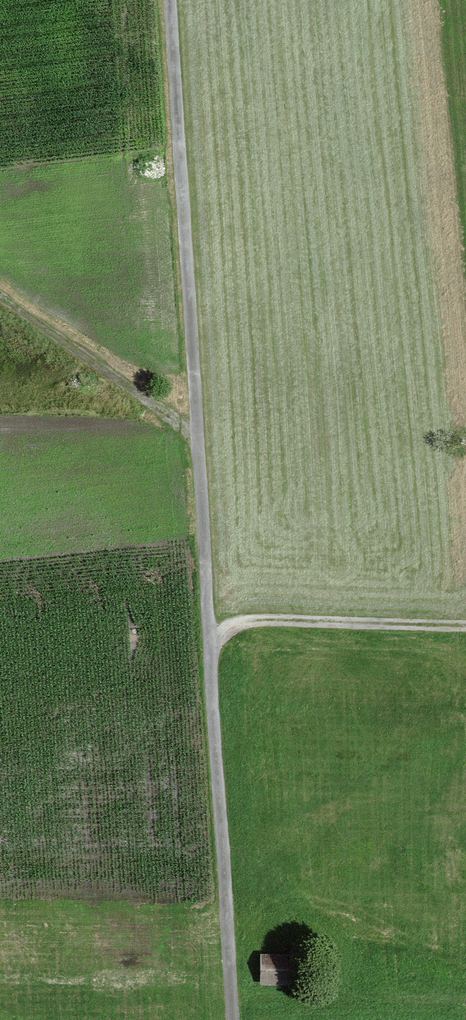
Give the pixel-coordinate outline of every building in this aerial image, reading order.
[(298,957),(261,956),(260,988),(297,989),(298,957)]
